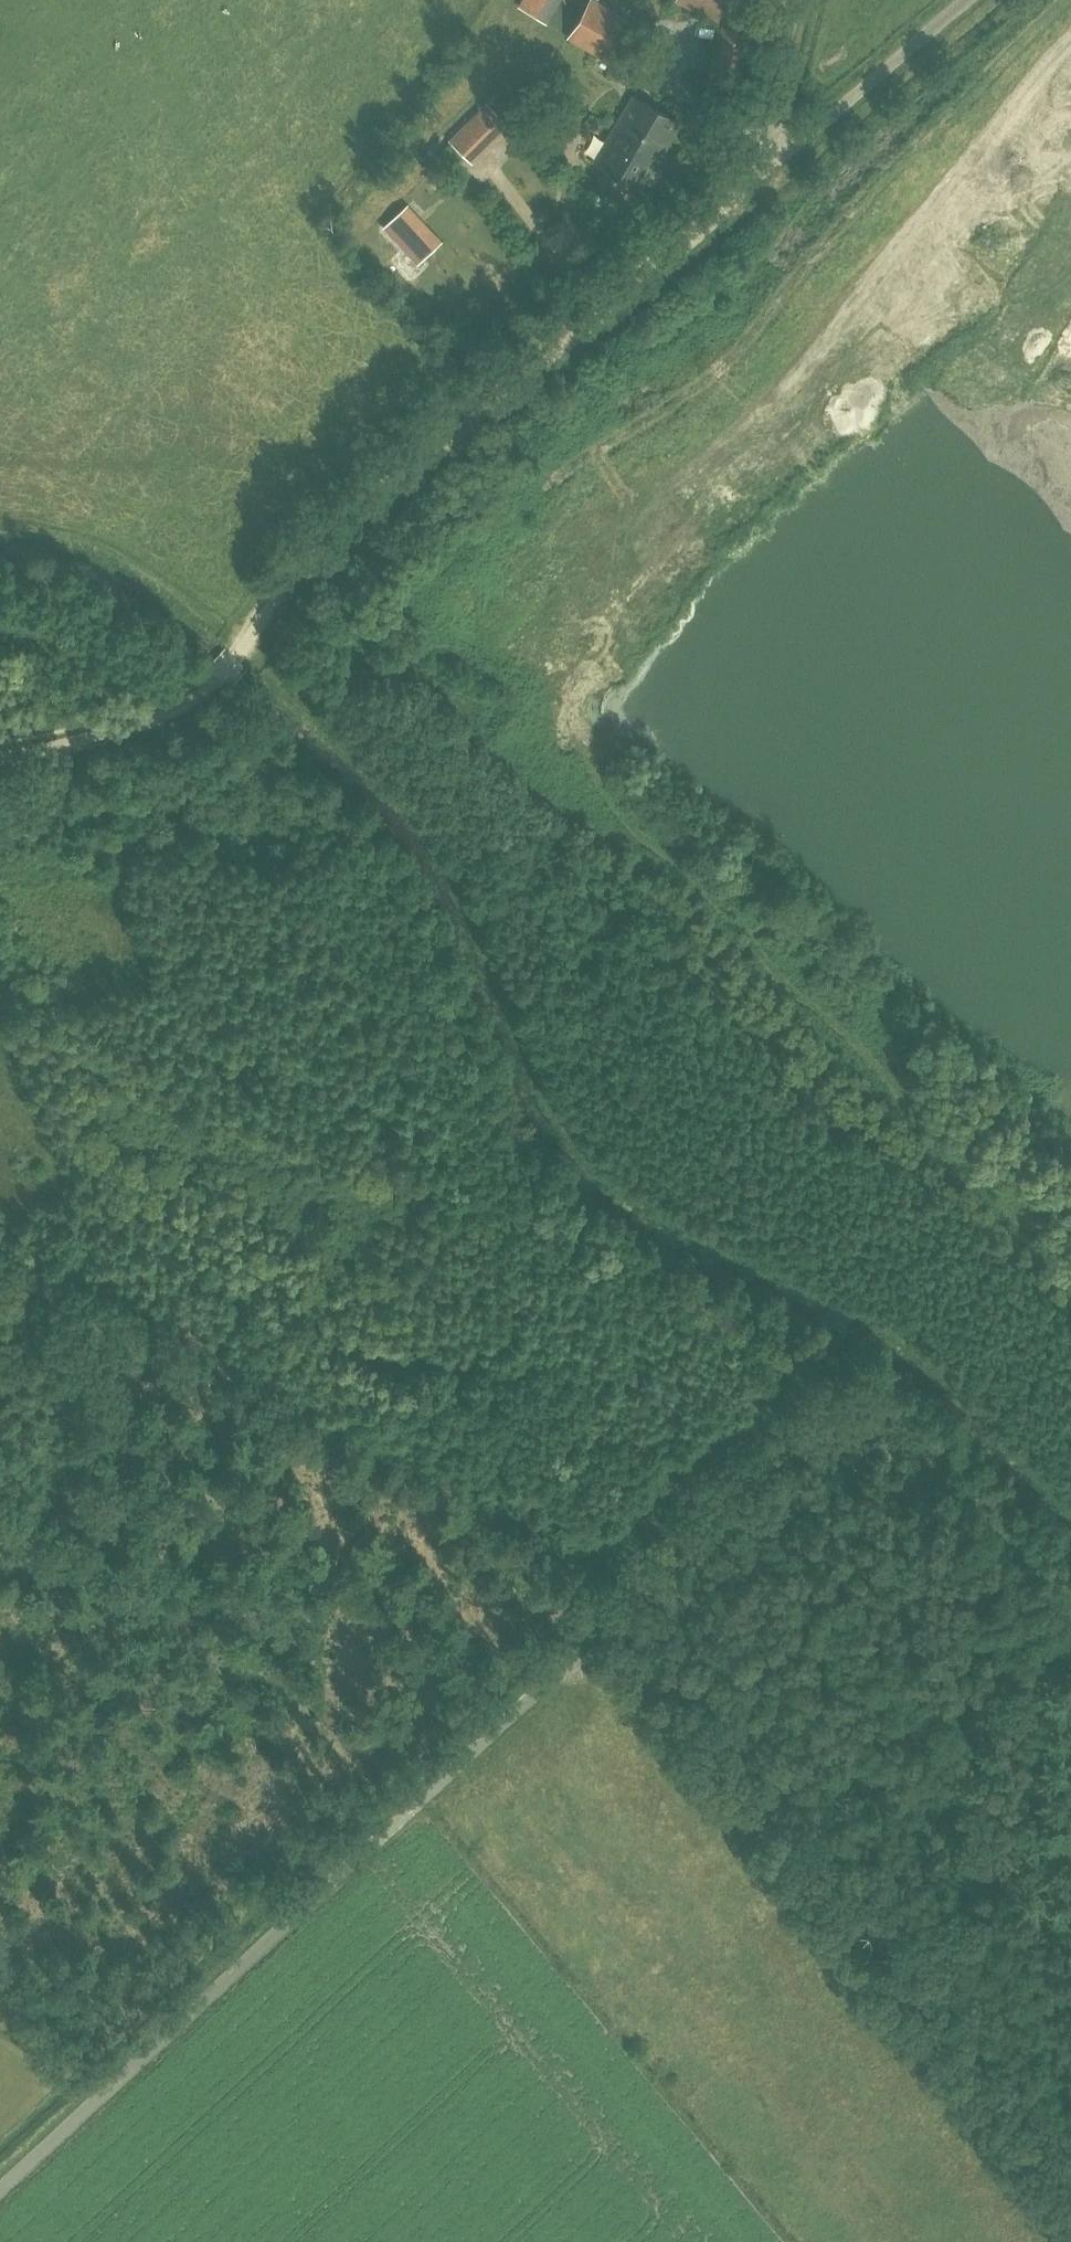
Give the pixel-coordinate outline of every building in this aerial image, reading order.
[(553,17),(563,0),(525,0),(553,17)] [(637,26),(591,0),(569,39),(616,64),(637,26)] [(740,0),(677,0),(730,23),(740,0)] [(733,92),(750,34),(724,27),(708,84),(733,92)] [(680,123),(663,113),(634,96),(612,133),(639,147),(641,144),(661,155),(680,123)] [(468,120),(449,140),(471,163),(491,143),(510,125),(487,101),(468,120)] [(641,190),(661,155),(641,144),(639,147),(612,133),(595,163),(641,190)] [(441,240),(425,223),(401,245),(418,263),(441,240)]
